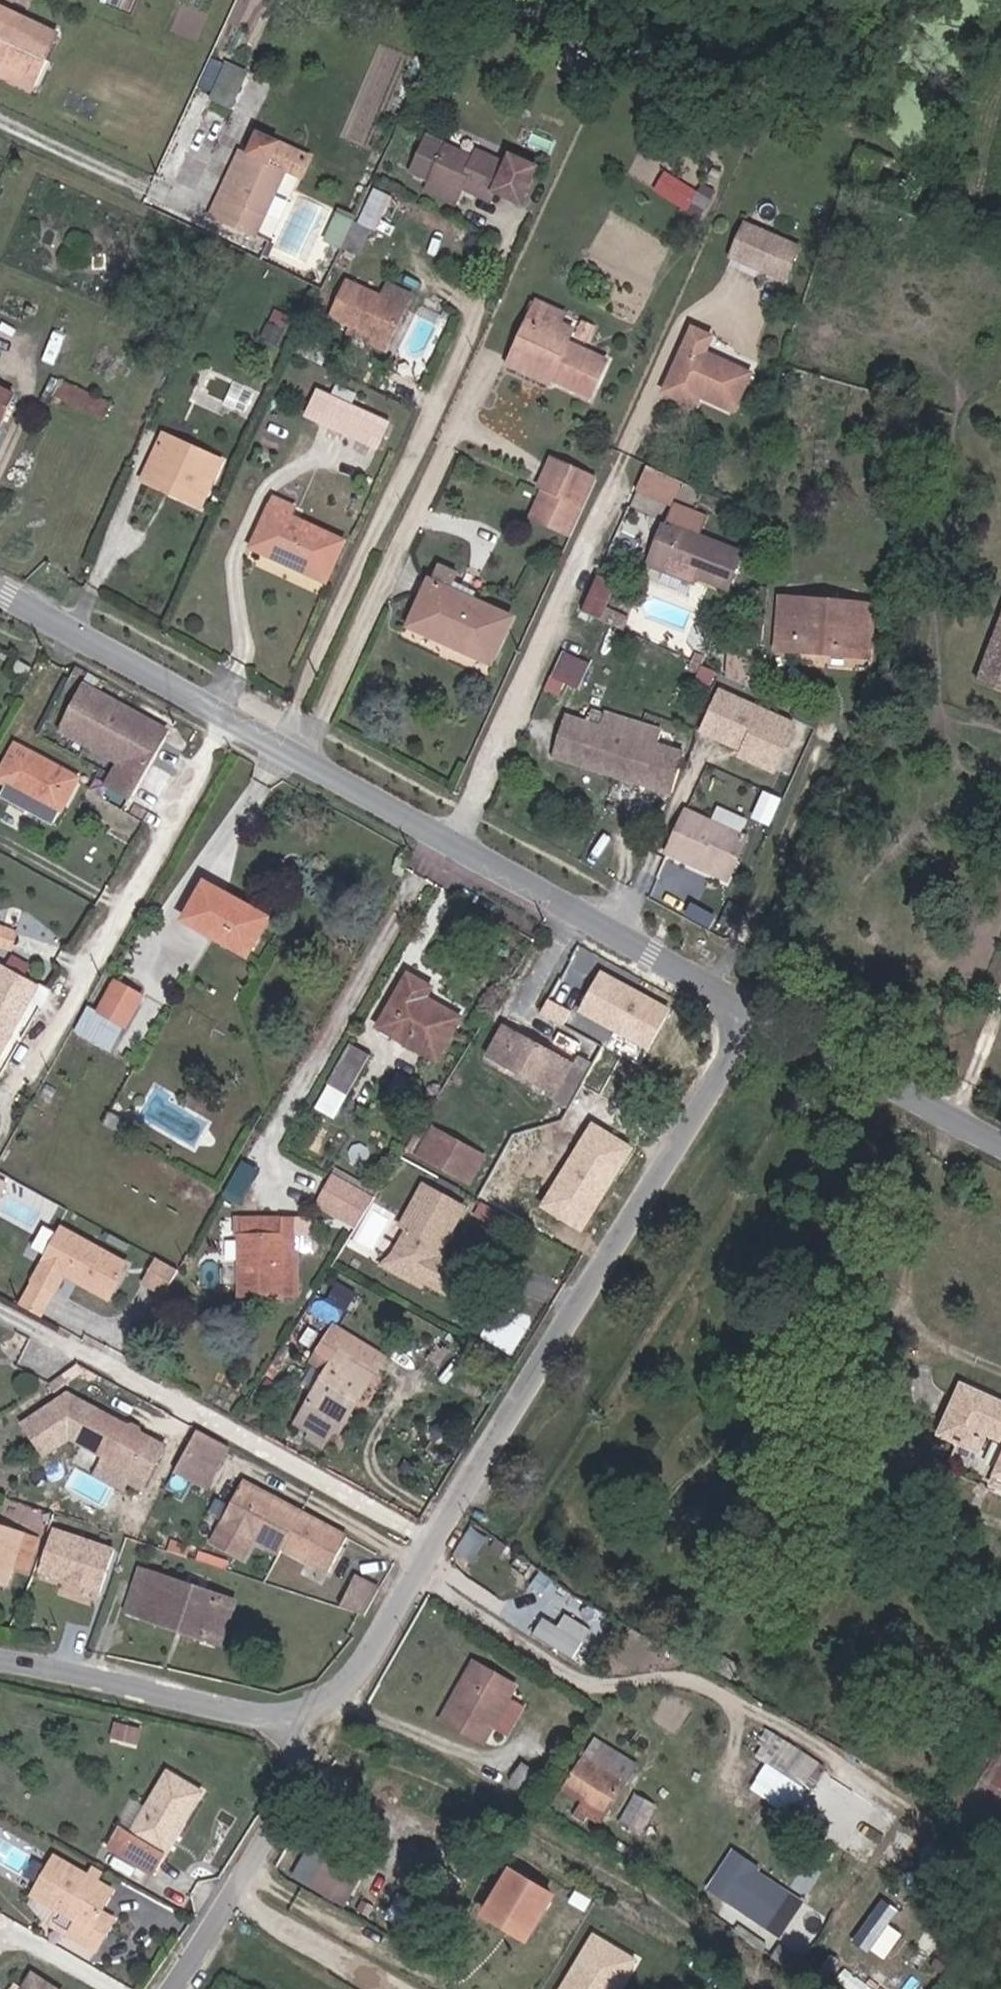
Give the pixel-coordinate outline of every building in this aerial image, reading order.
[(32,78),(53,34),(5,11),(0,24),(0,64),(32,78)] [(586,78),(598,54),(570,41),(558,65),(586,78)] [(211,97),(235,107),(250,69),(226,59),(211,97)] [(28,87),(32,78),(0,64),(0,75),(28,87)] [(233,227),(272,134),(261,130),(250,154),(231,194),(222,190),(211,216),(233,227)] [(272,134),(233,227),(254,236),(282,170),(299,177),(310,152),(272,134)] [(404,173),(428,184),(453,196),(459,184),(472,190),(469,196),(481,201),(486,192),(511,204),(527,169),(502,158),(498,168),(468,156),(466,161),(420,142),(404,173)] [(239,150),(222,190),(231,194),(250,154),(239,150)] [(665,171),(655,191),(703,215),(713,195),(665,171)] [(453,196),(428,184),(424,193),(448,204),(453,196)] [(329,229),(344,235),(351,221),(335,214),(329,229)] [(365,227),(351,221),(344,235),(339,247),(354,254),(365,227)] [(339,247),(344,235),(329,229),(324,241),(339,247)] [(782,257),(753,243),(737,274),(767,289),(782,257)] [(799,266),(782,257),(767,289),(783,297),(799,266)] [(347,329),(354,333),(358,326),(389,341),(411,293),(390,283),(384,296),(350,280),(335,315),(350,322),(347,329)] [(551,374),(547,382),(586,399),(603,363),(563,343),(567,336),(551,329),(555,322),(559,313),(533,301),(507,355),(551,374)] [(570,330),(555,322),(551,329),(567,336),(570,330)] [(590,328),(583,325),(576,340),(584,343),(590,328)] [(358,326),(354,333),(386,348),(389,341),(358,326)] [(663,384),(695,401),(699,393),(729,409),(747,372),(685,340),(663,384)] [(551,374),(507,355),(501,368),(545,387),(547,382),(551,374)] [(109,405),(62,381),(53,399),(100,421),(109,405)] [(12,396),(0,390),(0,422),(12,396)] [(317,423),(328,399),(314,392),(302,416),(317,423)] [(329,398),(328,399),(317,423),(369,448),(381,423),(329,398)] [(163,442),(147,476),(184,493),(181,501),(199,510),(219,467),(163,442)] [(551,500),(565,506),(579,479),(542,461),(529,490),(531,490),(535,492),(551,500)] [(658,515),(670,490),(648,480),(638,476),(637,475),(625,501),(658,515)] [(143,484),(181,501),(184,493),(147,476),(143,484)] [(570,508),(573,510),(587,482),(579,479),(565,506),(566,506),(570,508)] [(264,505),(246,545),(320,581),(338,542),(283,517),(285,511),(287,506),(271,499),(268,497),(264,505)] [(565,506),(554,531),(561,535),(573,510),(565,506)] [(638,572),(682,590),(722,607),(739,565),(704,550),(699,548),(706,530),(669,515),(661,534),(655,532),(638,572)] [(753,557),(761,542),(749,536),(742,552),(753,557)] [(438,589),(441,583),(446,572),(430,564),(423,581),(418,579),(397,626),(475,664),(496,618),(461,601),(438,589)] [(584,609),(607,619),(619,590),(596,581),(584,609)] [(973,683),(1000,693),(1000,605),(973,683)] [(812,663),(863,668),(868,622),(779,614),(774,666),(812,669),(812,663)] [(563,665),(550,658),(538,683),(552,689),(563,665)] [(577,671),(563,665),(552,689),(566,695),(577,671)] [(159,731),(75,686),(52,729),(113,761),(101,785),(123,797),(136,773),(159,731)] [(767,739),(775,715),(747,707),(739,731),(767,739)] [(544,761),(667,806),(684,769),(644,754),(649,740),(595,721),(590,737),(556,725),(544,761)] [(775,760),(796,769),(812,734),(790,725),(775,760)] [(5,743),(0,752),(0,792),(48,819),(70,779),(5,743)] [(48,819),(0,792),(0,807),(42,830),(48,819)] [(664,847),(723,876),(742,836),(683,808),(664,847)] [(255,954),(260,945),(257,941),(263,922),(227,902),(231,894),(214,885),(194,920),(255,954)] [(275,919),(231,894),(227,902),(263,922),(257,941),(260,945),(275,919)] [(0,922),(0,941),(18,944),(22,926),(0,922)] [(16,963),(6,981),(41,1000),(50,982),(16,963)] [(388,1015),(447,1047),(469,1008),(431,988),(436,977),(417,967),(388,1015)] [(117,1050),(119,1047),(150,992),(124,978),(108,1008),(99,1003),(82,1031),(117,1050)] [(0,991),(0,1063),(4,1065),(41,1000),(6,981),(0,991)] [(587,1045),(583,1052),(511,1014),(491,1050),(578,1096),(598,1060),(601,1052),(587,1045)] [(359,1036),(338,1075),(356,1085),(379,1047),(359,1036)] [(356,1085),(338,1075),(327,1094),(345,1105),(356,1085)] [(426,1142),(443,1111),(432,1105),(415,1136),(426,1142)] [(493,1138),(443,1111),(426,1142),(476,1168),(493,1138)] [(635,1132),(604,1114),(557,1196),(595,1217),(634,1151),(635,1132)] [(227,1193),(244,1202),(262,1168),(245,1159),(227,1193)] [(369,1215),(387,1185),(342,1162),(326,1192),(369,1215)] [(433,1176),(410,1218),(404,1239),(410,1258),(433,1269),(464,1285),(474,1263),(450,1248),(475,1199),(433,1176)] [(404,1239),(410,1218),(395,1246),(389,1259),(428,1278),(433,1269),(410,1258),(404,1239)] [(130,1264),(61,1225),(16,1305),(40,1318),(63,1278),(108,1303),(130,1264)] [(248,1228),(249,1288),(302,1286),(300,1244),(287,1245),(286,1227),(248,1228)] [(167,1294),(180,1267),(157,1256),(144,1283),(167,1294)] [(338,1432),(345,1421),(362,1392),(372,1397),(391,1364),(338,1333),(329,1349),(344,1358),(332,1378),(312,1412),(324,1418),(321,1424),(338,1432)] [(344,1358),(329,1349),(316,1370),(332,1378),(344,1358)] [(964,1365),(946,1396),(944,1398),(940,1406),(955,1416),(975,1427),(978,1424),(984,1415),(1000,1425),(1000,1386),(964,1365)] [(156,1425),(73,1380),(25,1411),(47,1443),(72,1428),(105,1448),(98,1464),(129,1480),(133,1468),(146,1475),(168,1434),(155,1427),(156,1425)] [(362,1392),(345,1421),(354,1426),(372,1397),(362,1392)] [(209,1471),(228,1435),(199,1420),(180,1455),(209,1471)] [(993,1456),(996,1460),(992,1469),(1000,1474),(1000,1442),(993,1456)] [(258,1538),(280,1549),(282,1545),(327,1569),(346,1538),(243,1482),(223,1519),(207,1547),(243,1566),(258,1538)] [(7,1576),(13,1560),(26,1564),(37,1532),(0,1520),(0,1574),(7,1576)] [(112,1546),(50,1525),(35,1569),(57,1577),(96,1590),(112,1546)] [(151,1582),(135,1578),(126,1609),(141,1613),(140,1615),(215,1639),(230,1597),(153,1573),(151,1582)] [(354,1575),(337,1605),(366,1615),(381,1590),(354,1575)] [(95,1594),(96,1590),(57,1577),(56,1580),(95,1594)] [(569,1612),(561,1624),(545,1615),(535,1633),(577,1657),(595,1627),(569,1612)] [(432,1721),(471,1742),(502,1688),(463,1665),(432,1721)] [(998,1793),(1000,1788),(1000,1735),(992,1726),(944,1805),(990,1832),(999,1817),(988,1811),(998,1793)] [(585,1767),(596,1749),(583,1742),(571,1760),(585,1767)] [(622,1765),(596,1749),(585,1767),(571,1760),(554,1789),(573,1800),(564,1815),(574,1821),(582,1807),(594,1813),(622,1765)] [(112,1850),(153,1875),(164,1856),(202,1795),(170,1775),(157,1798),(130,1838),(122,1832),(112,1850)] [(634,1792),(621,1821),(644,1831),(656,1801),(634,1792)] [(998,1793),(988,1811),(999,1817),(1000,1818),(1000,1794),(998,1793)] [(735,1848),(708,1886),(766,1926),(792,1887),(735,1848)] [(106,1886),(93,1878),(83,1872),(48,1851),(28,1886),(71,1912),(64,1927),(92,1942),(109,1913),(96,1906),(106,1886)] [(349,1905),(361,1882),(305,1853),(293,1875),(349,1905)] [(553,1893),(507,1867),(480,1915),(525,1941),(553,1893)] [(893,1922),(903,1909),(885,1896),(854,1937),(885,1959),(905,1932),(893,1922)] [(592,1935),(560,1988),(621,1988),(637,1962),(592,1935)] [(65,1985),(38,1968),(32,1979),(21,1973),(11,1988),(62,1988),(65,1985)] [(874,1982),(848,1973),(843,1988),(872,1988),(874,1982)]
